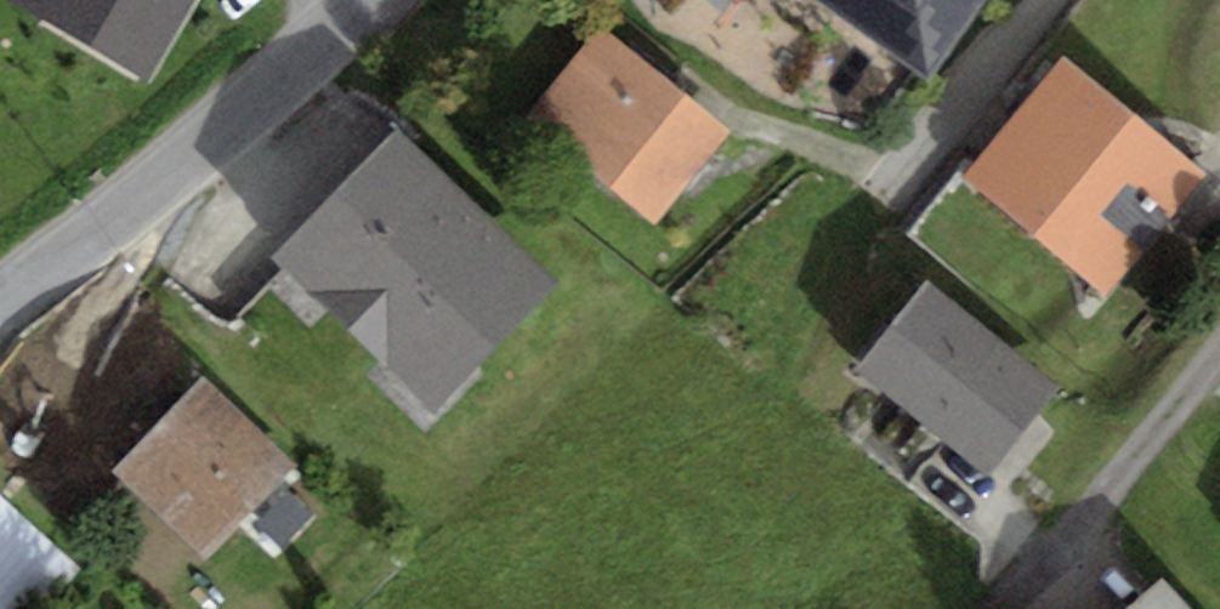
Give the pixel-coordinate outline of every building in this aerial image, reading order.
[(38,37),(152,102),(211,0),(59,0),(38,37)] [(933,110),(1006,0),(766,0),(933,110)] [(607,49),(532,132),(662,249),(738,166),(607,49)] [(1211,196),(1060,72),(960,193),(1112,317),(1211,196)] [(387,136),(253,270),(293,309),(371,305),(337,339),(437,438),(564,311),(387,136)] [(1061,397),(915,299),(855,387),(1001,485),(1061,397)] [(200,401),(121,486),(209,568),(289,482),(200,401)] [(84,568),(0,495),(0,608),(49,608),(84,568)] [(1148,608),(1173,608),(1162,596),(1148,608)]
